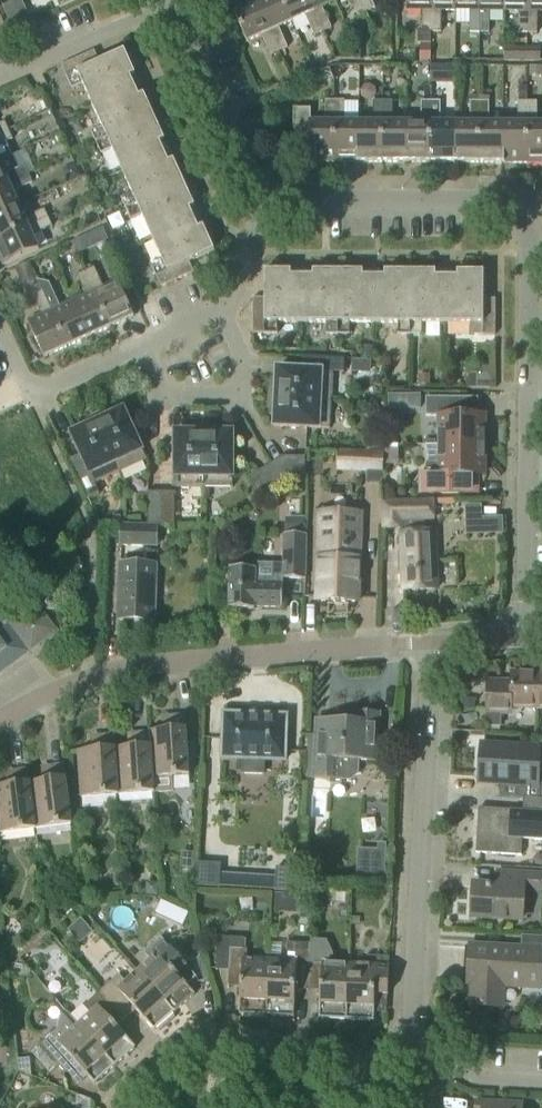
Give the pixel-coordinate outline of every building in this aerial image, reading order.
[(7,2),(12,23),(31,18),(26,0),(15,0),(7,2)] [(255,0),(243,0),(231,6),(247,42),(261,35),(270,55),(279,51),(255,0)] [(279,51),(288,47),(279,27),(292,21),(282,0),(255,0),(279,51)] [(309,0),(282,0),(292,21),(305,15),(314,35),(322,31),(309,0)] [(335,0),(309,0),(322,31),(332,27),(323,7),(336,1),(335,0)] [(358,15),(366,11),(361,0),(351,0),(358,15)] [(366,11),(375,7),(372,0),(361,0),(366,11)] [(432,0),(406,0),(406,10),(422,10),(422,32),(432,32),(432,0)] [(432,32),(441,32),(441,10),(456,10),(456,0),(432,0),(432,32)] [(480,0),(456,0),(456,10),(470,11),(470,32),(480,32),(480,0)] [(480,32),(489,33),(489,11),(504,11),(504,0),(480,0),(480,32)] [(504,11),(518,11),(518,33),(528,33),(528,0),(504,0),(504,11)] [(528,33),(537,33),(537,11),(541,11),(541,0),(528,0),(528,33)] [(431,40),(421,40),(421,58),(431,58),(431,40)] [(503,55),(503,40),(483,40),(483,56),(503,55)] [(350,58),(360,58),(360,45),(351,45),(350,58)] [(528,62),(528,48),(504,48),(504,61),(528,62)] [(528,48),(528,62),(541,62),(541,48),(528,48)] [(126,49),(100,61),(67,76),(72,88),(83,83),(93,105),(135,86),(130,76),(136,73),(126,49)] [(96,50),(62,65),(67,76),(100,61),(96,50)] [(530,65),(530,75),(541,75),(541,65),(530,65)] [(431,66),(431,83),(455,83),(455,66),(431,66)] [(528,83),(519,83),(519,97),(528,97),(528,83)] [(93,105),(103,127),(93,132),(97,142),(155,116),(145,93),(139,96),(135,86),(93,105)] [(335,161),(335,100),(325,100),(325,122),(311,122),(311,108),(294,108),(294,151),(309,151),(309,161),(335,161)] [(344,100),(335,100),(335,161),(359,162),(359,122),(344,122),(344,100)] [(373,122),(359,122),(359,162),(383,162),(383,100),(373,100),(373,122)] [(383,100),(383,162),(406,162),(407,122),(392,122),(392,100),(383,100)] [(421,122),(407,122),(406,162),(430,162),(431,100),(421,100),(421,122)] [(431,100),(430,162),(455,162),(455,122),(440,122),(440,100),(431,100)] [(470,122),(455,122),(455,162),(479,162),(479,100),(470,100),(470,122)] [(479,100),(479,162),(503,162),(503,122),(489,122),(489,100),(479,100)] [(518,123),(503,122),(503,162),(527,162),(527,101),(518,101),(518,123)] [(527,101),(527,162),(541,162),(541,123),(537,123),(537,101),(527,101)] [(155,116),(97,142),(102,153),(113,148),(123,171),(164,152),(159,142),(166,139),(155,116)] [(9,129),(5,120),(0,122),(0,133),(9,129)] [(9,129),(0,133),(0,159),(12,154),(6,141),(13,138),(9,129)] [(164,152),(123,171),(132,193),(122,197),(127,209),(185,182),(174,159),(168,162),(164,152)] [(0,159),(0,185),(29,172),(25,164),(18,167),(12,154),(0,159)] [(74,162),(63,168),(69,180),(80,174),(74,162)] [(29,172),(0,185),(0,212),(19,204),(13,191),(33,181),(29,172)] [(185,182),(127,209),(132,220),(142,215),(152,237),(193,219),(189,209),(195,206),(185,182)] [(0,212),(0,238),(49,216),(45,207),(25,217),(19,204),(0,212)] [(49,216),(0,238),(0,257),(4,265),(40,248),(33,234),(53,225),(49,216)] [(193,219),(152,237),(162,259),(151,264),(157,276),(189,261),(215,250),(204,226),(198,228),(193,219)] [(82,238),(73,242),(77,252),(86,247),(82,238)] [(189,261),(157,276),(162,287),(194,272),(189,261)] [(15,268),(24,288),(38,282),(29,262),(15,268)] [(94,266),(86,270),(111,326),(134,316),(118,280),(104,286),(94,266)] [(86,294),(73,300),(89,336),(111,326),(86,270),(77,274),(86,294)] [(264,270),(264,298),(264,334),(277,334),(277,322),(301,322),(301,277),(291,277),(291,270),(264,270)] [(312,277),(301,277),(301,322),(326,322),(326,334),(338,334),(338,270),(312,270),(312,277)] [(338,270),(338,334),(349,334),(349,322),(374,322),(374,277),(363,277),(363,270),(338,270)] [(384,277),(374,277),(374,322),(398,322),(398,334),(410,334),(410,270),(384,270),(384,277)] [(410,270),(410,334),(422,334),(422,323),(446,323),(446,278),(436,278),(436,270),(410,270)] [(446,278),(446,323),(471,323),(470,334),(484,334),(484,298),(483,271),(457,270),(457,278),(446,278)] [(51,286),(42,290),(67,346),(89,336),(73,300),(60,306),(51,286)] [(67,346),(42,290),(33,294),(42,314),(28,321),(44,357),(67,346)] [(264,334),(264,298),(253,298),(253,334),(264,334)] [(495,298),(484,298),(484,334),(495,334),(495,298)] [(362,346),(362,359),(374,359),(374,346),(362,346)] [(270,396),(270,397),(331,400),(333,371),(344,372),(345,358),(308,356),(307,370),(277,368),(277,379),(274,380),(271,392),(270,396)] [(465,375),(465,388),(489,388),(488,366),(477,367),(477,375),(465,375)] [(419,373),(419,383),(430,383),(430,373),(419,373)] [(423,392),(410,392),(410,408),(423,407),(423,392)] [(331,400),(270,397),(270,398),(270,402),(273,415),(275,415),(275,426),(330,428),(331,400)] [(439,415),(438,444),(484,445),(484,415),(459,414),(459,401),(425,401),(425,415),(439,415)] [(95,416),(121,472),(147,460),(124,410),(113,414),(112,412),(100,415),(95,416)] [(121,472),(95,416),(94,416),(91,419),(81,427),(82,429),(71,434),(84,461),(72,467),(87,500),(100,495),(95,484),(121,472)] [(204,487),(204,426),(199,426),(187,430),(187,432),(175,432),(175,487),(204,487)] [(205,426),(204,426),(204,487),(233,487),(233,432),(222,432),(222,430),(209,426),(205,426)] [(423,473),(421,481),(428,492),(459,493),(459,489),(466,489),(467,491),(468,492),(470,493),(477,493),(477,475),(484,475),(484,445),(438,444),(427,444),(427,451),(429,463),(426,463),(423,473)] [(351,449),(350,471),(383,473),(384,450),(351,449)] [(283,456),(272,463),(286,486),(305,474),(305,456),(283,456)] [(286,486),(272,463),(249,478),(263,500),(286,486)] [(161,525),(161,492),(147,492),(148,525),(161,525)] [(175,492),(161,492),(161,525),(175,525),(175,492)] [(383,531),(403,531),(403,527),(404,523),(438,523),(438,500),(383,501),(383,531)] [(484,515),(483,502),(467,503),(468,533),(505,532),(504,514),(484,515)] [(358,602),(360,513),(320,512),(318,601),(358,602)] [(158,528),(122,527),(121,548),(158,549),(158,528)] [(404,590),(437,589),(435,531),(401,532),(404,590)] [(260,565),(255,568),(230,567),(229,607),(254,608),(254,605),(282,606),(283,577),(305,578),(306,533),(284,533),(283,565),(261,564),(260,565)] [(120,563),(119,620),(155,621),(157,565),(120,563)] [(57,632),(37,605),(9,626),(0,614),(0,674),(57,632)] [(487,714),(487,725),(500,725),(500,714),(500,708),(537,708),(538,673),(512,672),(511,685),(501,684),(501,681),(488,681),(487,714)] [(475,700),(456,699),(456,709),(474,709),(475,700)] [(358,774),(359,760),(378,761),(380,713),(354,712),(354,721),(331,720),(330,735),(315,734),(313,778),(330,779),(330,784),(341,784),(341,780),(351,780),(358,774)] [(264,760),(285,761),(287,715),(224,713),(222,759),(243,759),(243,774),(264,774),(264,760)] [(151,745),(154,792),(173,791),(172,776),(189,775),(185,715),(169,716),(170,729),(149,731),(149,732),(150,744),(151,745)] [(150,744),(149,732),(134,733),(135,747),(115,748),(118,795),(154,792),(151,745),(150,744)] [(118,795),(115,748),(114,735),(99,736),(99,749),(78,750),(81,797),(118,795)] [(537,785),(539,748),(482,745),(480,781),(537,785)] [(30,782),(36,829),(72,825),(64,765),(49,767),(50,780),(30,782)] [(400,767),(387,767),(386,780),(399,781),(400,767)] [(30,782),(29,769),(13,771),(14,784),(0,786),(0,834),(36,829),(30,782)] [(541,799),(523,798),(522,811),(478,808),(475,852),(520,855),(522,839),(541,841),(541,799)] [(358,846),(359,876),(388,875),(387,845),(358,846)] [(179,862),(192,863),(192,851),(180,850),(179,862)] [(222,863),(197,862),(196,887),(220,888),(220,887),(274,890),(274,892),(299,893),(300,869),(276,868),(275,876),(221,873),(222,863)] [(541,890),(541,875),(499,872),(498,886),(475,885),(473,916),(521,919),(523,889),(541,890)] [(146,881),(146,894),(159,894),(159,881),(146,881)] [(303,886),(303,900),(317,901),(318,887),(303,886)] [(296,896),(275,895),(273,912),(295,913),(296,896)] [(267,897),(258,897),(258,911),(267,911),(267,897)] [(186,922),(190,911),(163,899),(158,911),(186,922)] [(150,960),(138,971),(175,1012),(195,994),(184,981),(194,973),(186,965),(161,937),(144,952),(150,960)] [(239,1014),(267,1015),(269,960),(247,959),(247,949),(244,949),(244,938),(217,937),(216,970),(229,970),(228,986),(241,987),(239,1014)] [(319,1018),(346,1019),(349,964),(332,964),(333,954),(327,940),(310,939),(310,942),(308,985),(309,985),(321,985),(319,1018)] [(269,960),(267,1015),(294,1017),(295,989),(308,990),(309,985),(308,985),(310,942),(287,941),(286,961),(269,960)] [(541,982),(541,950),(471,946),(469,983),(473,983),(472,1005),(499,1006),(500,984),(541,987),(541,982)] [(366,965),(349,964),(346,1019),(374,1021),(375,994),(388,994),(390,957),(367,955),(366,965)] [(203,956),(197,958),(203,978),(209,977),(203,956)] [(119,975),(101,990),(127,1018),(136,1010),(154,1030),(175,1012),(138,971),(125,982),(119,975)] [(91,1013),(79,1024),(115,1066),(136,1047),(117,1027),(127,1018),(101,990),(84,1006),(91,1013)] [(60,1017),(58,1029),(42,1044),(67,1072),(77,1063),(95,1084),(115,1066),(79,1024),(78,1025),(66,1011),(60,1017)]
